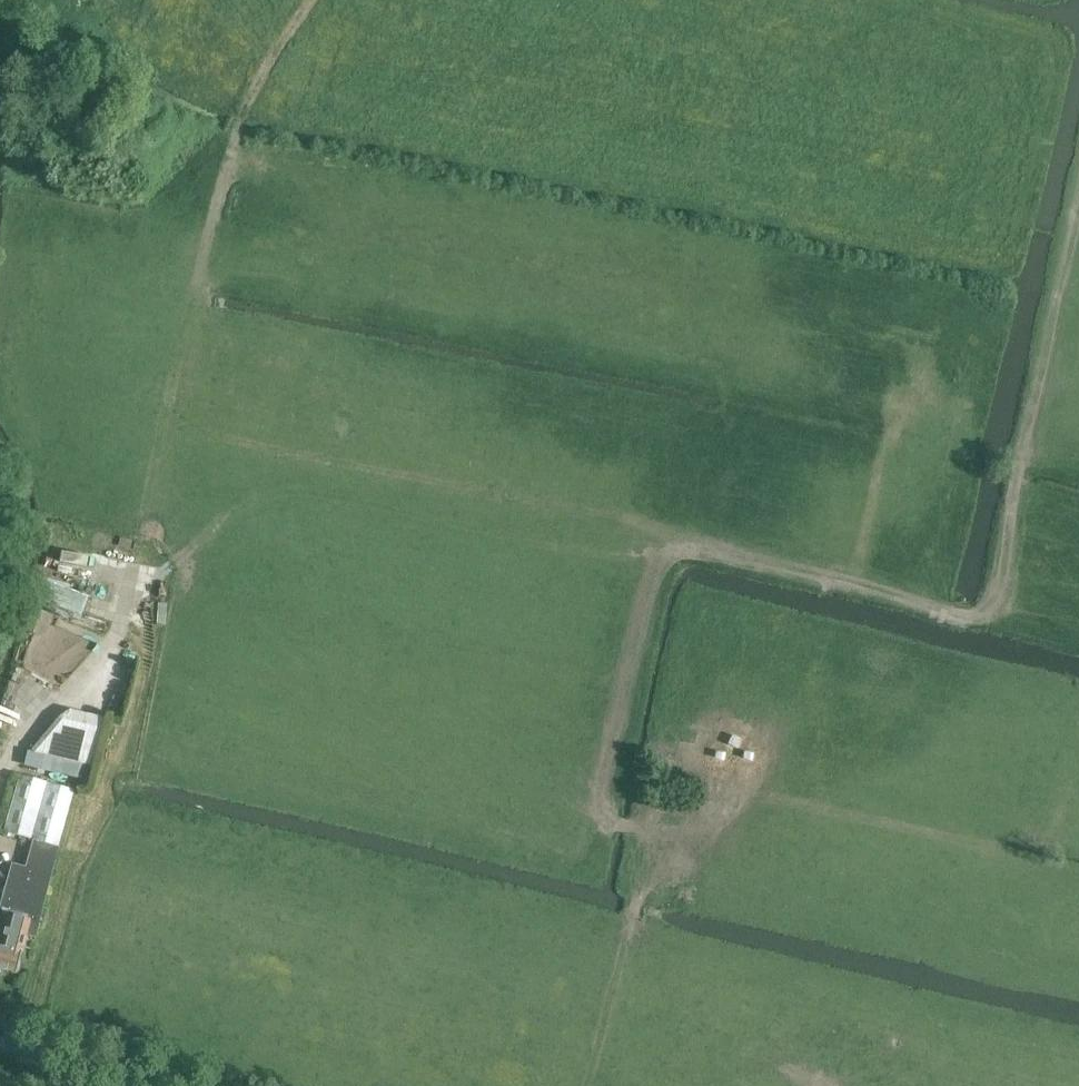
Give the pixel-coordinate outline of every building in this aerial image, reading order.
[(84,609),(89,591),(52,582),(48,600),(84,609)] [(31,607),(23,628),(40,634),(48,614),(31,607)] [(65,706),(29,749),(26,764),(82,778),(85,763),(92,763),(105,713),(65,706)] [(20,774),(4,830),(34,838),(27,865),(13,861),(0,910),(0,912),(8,914),(39,923),(75,790),(20,774)] [(8,914),(0,945),(0,968),(18,972),(24,951),(25,951),(29,934),(35,936),(39,923),(8,914)]
